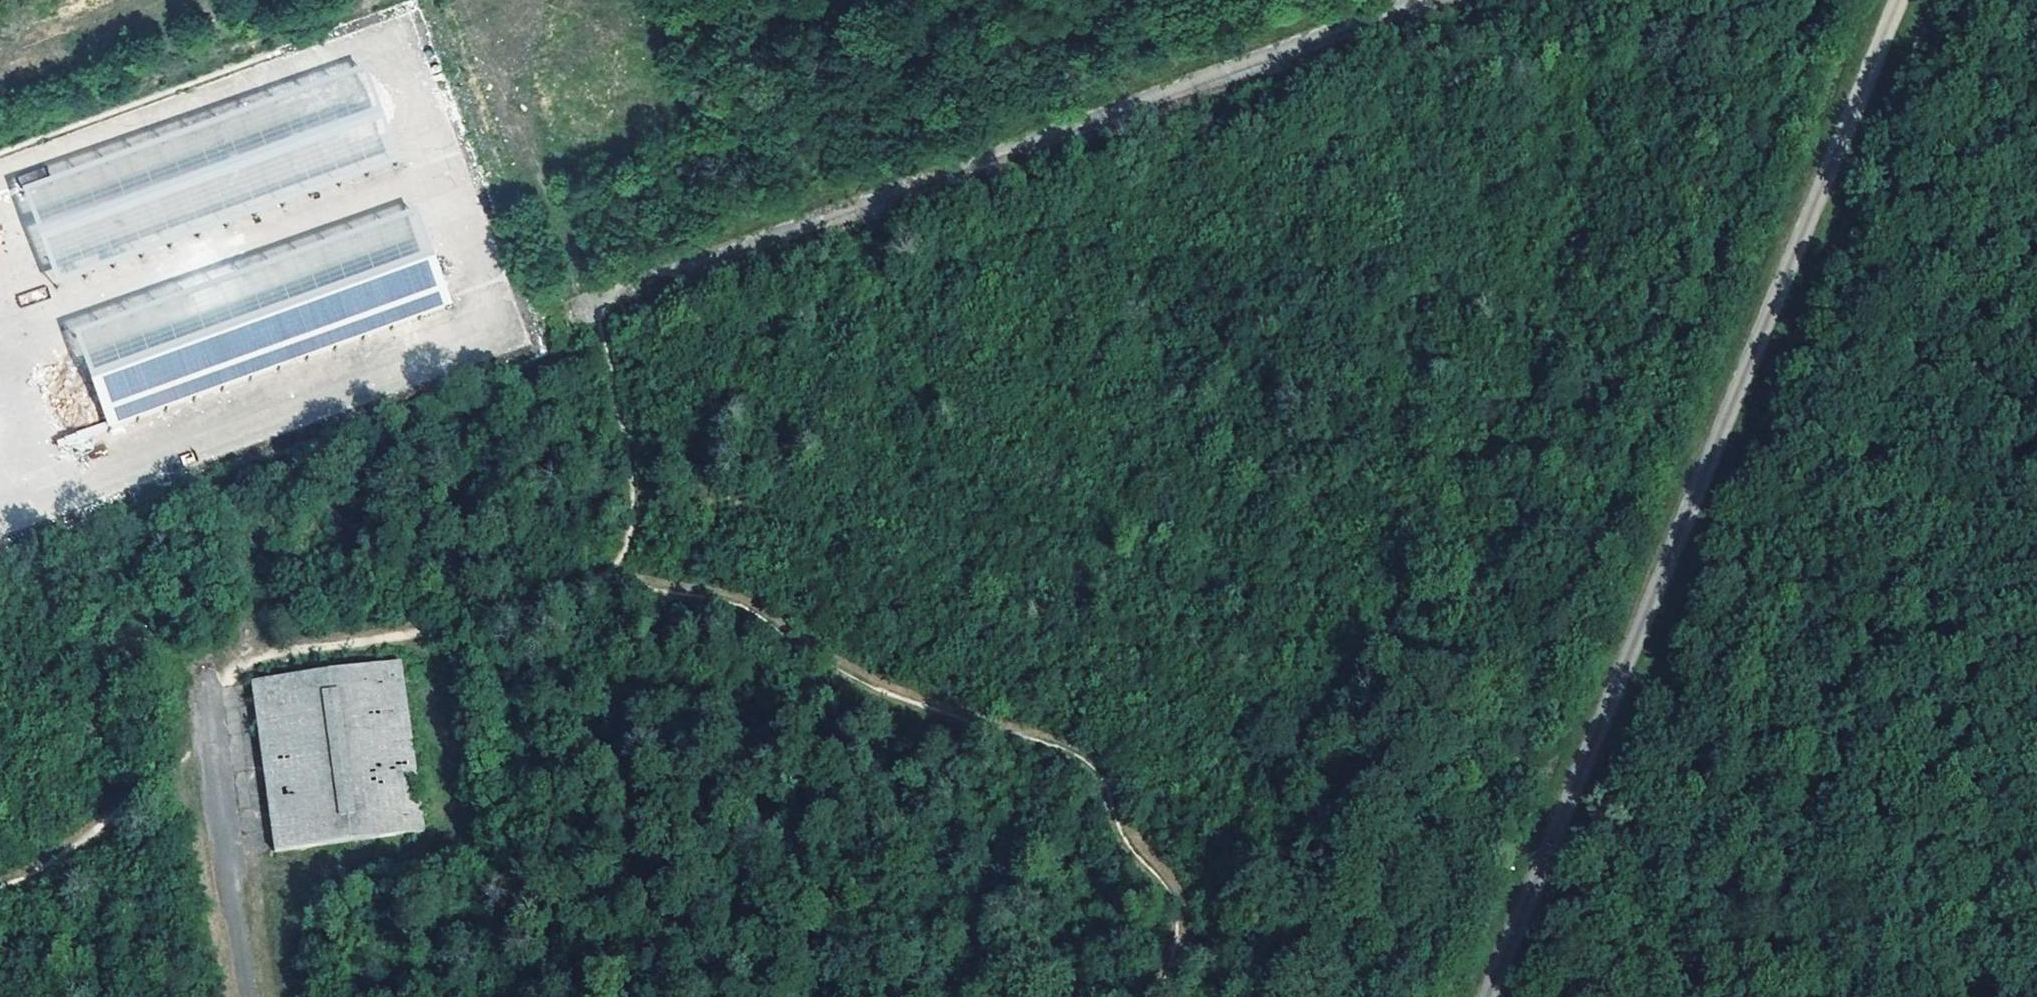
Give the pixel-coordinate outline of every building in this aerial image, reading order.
[(58,289),(397,166),(362,70),(23,193),(58,289)] [(414,213),(75,336),(110,432),(449,309),(414,213)] [(45,287),(17,295),(20,305),(48,297),(45,287)] [(403,663),(253,683),(273,847),(423,828),(403,663)]
